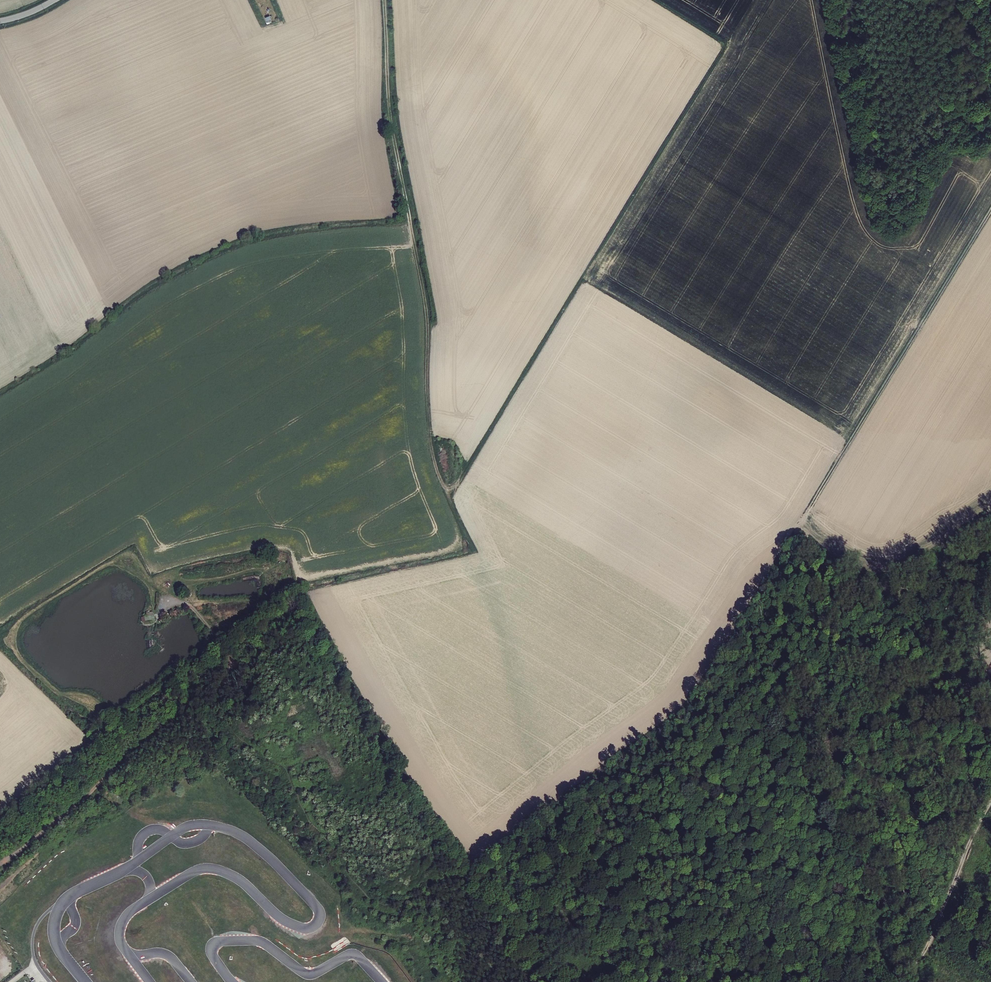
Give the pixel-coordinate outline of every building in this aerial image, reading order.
[(153,613),(146,613),(147,624),(155,623),(153,613)]
